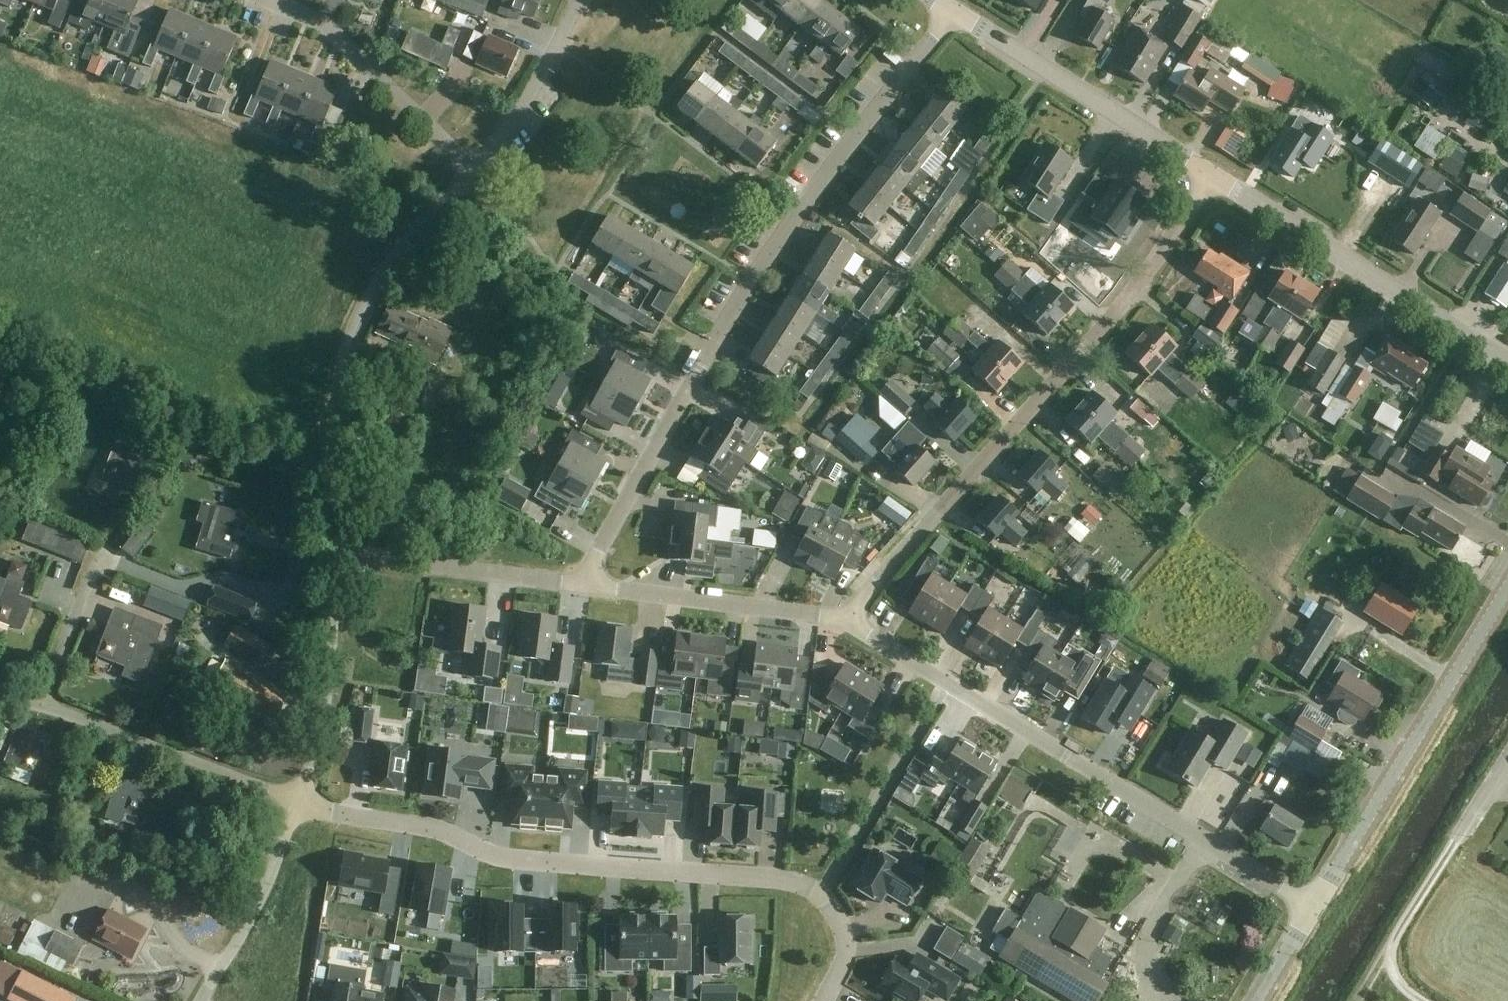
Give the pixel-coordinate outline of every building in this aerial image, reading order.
[(0,2),(0,6),(10,10),(14,0),(1,0),(0,2)] [(34,5),(54,13),(49,26),(59,30),(72,0),(36,0),(34,5)] [(115,0),(91,0),(91,2),(87,0),(80,0),(69,25),(89,33),(93,23),(103,27),(115,0)] [(103,27),(116,33),(112,42),(131,50),(140,28),(130,23),(140,0),(139,0),(115,0),(103,27)] [(436,1),(481,20),(488,3),(480,0),(434,0),(436,1)] [(499,13),(518,21),(521,12),(534,17),(541,0),(504,0),(499,13)] [(781,12),(790,0),(748,0),(775,20),(781,12)] [(820,2),(817,0),(790,0),(781,12),(801,27),(820,2)] [(1035,11),(1042,0),(1017,0),(1035,11)] [(1115,22),(1101,13),(1110,0),(1088,0),(1079,16),(1086,20),(1076,37),(1097,50),(1115,22)] [(1183,4),(1204,16),(1208,10),(1213,0),(1186,0),(1183,4)] [(821,42),(840,17),(820,2),(801,27),(821,42)] [(1202,19),(1187,10),(1185,8),(1165,40),(1183,51),(1203,20),(1202,19)] [(176,60),(192,22),(170,12),(155,48),(151,46),(143,66),(152,70),(159,53),(176,60)] [(741,23),(736,29),(738,30),(739,28),(758,43),(768,29),(747,14),(741,23)] [(840,17),(821,42),(809,59),(819,66),(831,50),(841,58),(848,48),(855,53),(864,40),(858,36),(860,32),(840,17)] [(198,69),(214,31),(192,22),(176,60),(193,67),(186,83),(195,87),(202,71),(198,69)] [(455,49),(453,52),(474,61),(475,59),(478,61),(477,64),(507,77),(518,50),(488,37),(488,38),(483,36),(483,37),(464,28),(455,49)] [(752,52),(758,43),(739,28),(738,30),(736,29),(731,36),(752,52)] [(410,29),(401,49),(446,68),(453,52),(455,49),(431,38),(410,29)] [(1145,86),(1169,49),(1138,30),(1115,66),(1145,86)] [(198,69),(202,71),(215,76),(208,93),(218,97),(226,77),(221,75),(236,40),(214,31),(198,69)] [(1195,34),(1179,61),(1194,70),(1204,53),(1222,64),(1227,56),(1231,50),(1213,39),(1210,43),(1195,34)] [(771,67),(778,58),(758,43),(752,52),(771,67)] [(738,68),(745,59),(726,45),(719,54),(738,68)] [(1231,50),(1227,56),(1241,64),(1247,55),(1233,47),(1231,50)] [(791,82),(798,73),(787,64),(792,58),(784,52),(779,59),(778,58),(771,67),(791,82)] [(835,70),(846,79),(859,63),(847,54),(835,70)] [(758,83),(765,74),(745,59),(738,68),(758,83)] [(278,110),(293,72),(271,63),(257,98),(252,96),(244,116),(254,121),(262,103),(274,108),(278,110)] [(114,81),(122,85),(128,71),(119,67),(117,71),(114,81)] [(1402,77),(1417,103),(1431,95),(1417,69),(1402,77)] [(128,71),(122,85),(136,90),(142,76),(128,71)] [(299,119),(315,81),(293,72),(278,110),(274,108),(264,133),(273,136),(283,112),(299,119)] [(1206,82),(1189,72),(1174,96),(1203,114),(1210,102),(1231,115),(1245,92),(1213,72),(1206,82)] [(717,98),(724,88),(703,73),(686,96),(683,96),(681,97),(680,98),(679,101),(681,104),(678,108),(698,123),(717,98)] [(798,73),(791,82),(813,98),(820,89),(798,73)] [(778,98),(785,89),(765,74),(758,83),(778,98)] [(1272,84),(1268,97),(1288,103),(1294,82),(1280,77),(1275,76),(1272,84)] [(315,81),(299,119),(317,126),(310,144),(321,148),(329,129),(336,132),(343,117),(330,112),(339,91),(315,81)] [(752,85),(744,99),(756,105),(764,92),(752,85)] [(737,113),(743,104),(725,89),(725,88),(724,88),(717,98),(698,123),(718,138),(737,113)] [(778,98),(779,99),(790,107),(800,114),(807,105),(785,89),(778,98)] [(926,110),(951,130),(967,110),(942,90),(926,110)] [(223,115),(228,103),(212,98),(207,110),(223,115)] [(790,107),(779,99),(773,107),(784,114),(790,107)] [(718,138),(738,153),(757,128),(737,113),(744,104),(743,104),(737,113),(718,138)] [(936,149),(951,130),(926,110),(910,129),(936,149)] [(1450,130),(1453,118),(1440,114),(1436,127),(1450,130)] [(1292,129),(1270,163),(1292,178),(1302,163),(1312,169),(1332,138),(1320,130),(1311,125),(1299,117),(1292,129)] [(1434,162),(1448,141),(1428,127),(1414,149),(1434,162)] [(757,128),(738,153),(759,168),(777,143),(757,128)] [(977,151),(984,156),(998,135),(989,128),(974,150),(977,151)] [(920,169),(936,149),(910,129),(895,148),(920,169)] [(301,152),(304,143),(291,139),(288,148),(301,152)] [(1381,140),(1368,162),(1409,188),(1422,166),(1381,140)] [(1050,226),(1065,202),(1053,195),(1074,162),(1045,144),(1021,182),(1039,194),(1028,212),(1050,226)] [(964,164),(960,170),(970,176),(984,156),(977,151),(974,150),(969,146),(959,160),(964,164)] [(1452,176),(1467,155),(1454,146),(1439,167),(1452,176)] [(930,176),(920,169),(895,148),(879,168),(905,188),(914,195),(930,176)] [(889,207),(905,188),(879,168),(864,187),(889,207)] [(1428,169),(1419,183),(1428,188),(1436,175),(1428,169)] [(946,190),(956,196),(970,176),(960,170),(946,190)] [(1133,220),(1146,201),(1144,201),(1143,203),(1116,184),(1117,182),(1116,181),(1099,205),(1086,196),(1085,198),(1068,222),(1089,237),(1098,225),(1119,239),(1123,234),(1126,236),(1136,222),(1133,220)] [(873,227),(889,207),(864,187),(848,207),(858,215),(850,224),(871,241),(879,231),(873,227)] [(932,211),(942,217),(956,196),(946,190),(932,211)] [(1494,245),(1507,224),(1463,195),(1450,216),(1494,245)] [(1415,258),(1442,215),(1416,199),(1389,242),(1415,258)] [(925,221),(918,231),(927,237),(942,217),(932,211),(924,206),(917,216),(925,221)] [(976,242),(989,227),(980,219),(986,212),(979,206),(960,228),(976,242)] [(613,258),(631,230),(609,217),(592,245),(613,258)] [(635,271),(652,243),(631,230),(613,258),(635,271)] [(913,259),(927,237),(918,231),(903,252),(913,259)] [(817,256),(844,273),(858,251),(831,234),(817,256)] [(1507,268),(1507,238),(1498,254),(1507,260),(1504,266),(1507,268)] [(635,271),(630,279),(651,292),(656,284),(673,256),(652,243),(635,271)] [(993,246),(985,256),(994,264),(1003,254),(993,246)] [(1220,258),(1209,250),(1195,272),(1219,288),(1216,292),(1231,301),(1250,272),(1222,255),(1220,258)] [(673,256),(656,284),(662,288),(651,307),(666,317),(678,297),(695,269),(673,256)] [(831,294),(844,273),(817,256),(804,277),(831,294)] [(1002,270),(1019,285),(1019,284),(1026,277),(1009,262),(1002,270)] [(1507,305),(1507,268),(1504,266),(1485,296),(1505,309),(1507,305)] [(1012,293),(1019,285),(1002,270),(995,278),(1012,293)] [(874,292),(883,299),(898,279),(888,272),(874,292)] [(568,283),(589,296),(590,296),(596,286),(574,273),(568,283)] [(1273,331),(1301,283),(1284,273),(1267,300),(1275,305),(1263,325),(1273,331)] [(823,306),(831,294),(804,277),(790,298),(834,325),(840,317),(823,306)] [(1019,284),(1060,324),(1073,309),(1049,287),(1044,293),(1026,277),(1019,284)] [(1319,294),(1301,283),(1273,331),(1282,337),(1294,316),(1303,322),(1319,294)] [(1047,338),(1060,324),(1019,284),(1019,285),(1012,293),(1030,310),(1023,316),(1047,338)] [(586,302),(608,315),(618,299),(596,286),(590,296),(589,296),(586,302)] [(859,312),(869,319),(883,299),(874,292),(859,312)] [(1216,314),(1203,305),(1205,301),(1196,296),(1186,312),(1225,337),(1240,313),(1223,302),(1216,314)] [(834,326),(834,325),(790,298),(777,318),(804,336),(817,316),(834,326)] [(630,328),(634,322),(632,322),(638,312),(618,299),(608,315),(630,328)] [(431,326),(390,306),(377,333),(420,354),(418,358),(435,367),(452,331),(433,322),(431,326)] [(632,322),(634,322),(654,335),(660,325),(638,312),(632,322)] [(846,333),(854,339),(869,319),(859,312),(844,331),(846,333)] [(1235,327),(1245,332),(1251,318),(1241,314),(1235,327)] [(791,357),(804,336),(777,318),(764,339),(791,357)] [(951,327),(969,343),(976,334),(959,318),(951,327)] [(1213,354),(1224,340),(1203,324),(1193,339),(1213,354)] [(1261,350),(1273,331),(1263,325),(1251,344),(1261,350)] [(1154,326),(1140,341),(1182,379),(1182,378),(1190,370),(1172,354),(1178,348),(1154,326)] [(961,351),(969,343),(951,327),(944,335),(961,351)] [(832,353),(839,359),(854,339),(846,333),(844,331),(830,352),(832,353)] [(1273,331),(1261,350),(1270,356),(1282,337),(1273,331)] [(599,351),(611,347),(605,332),(593,336),(599,351)] [(979,347),(1010,377),(1023,363),(999,341),(992,349),(976,334),(969,343),(974,348),(976,349),(979,347)] [(1371,368),(1385,377),(1387,374),(1412,390),(1426,368),(1414,360),(1417,356),(1389,338),(1371,368)] [(777,378),(791,357),(764,339),(750,361),(777,378)] [(944,372),(958,357),(940,340),(925,355),(944,372)] [(1182,379),(1140,341),(1126,357),(1149,378),(1157,370),(1175,387),(1182,379)] [(1290,375),(1306,351),(1291,342),(1276,365),(1290,375)] [(1323,395),(1345,361),(1319,344),(1306,365),(1317,372),(1308,386),(1323,395)] [(604,383),(640,402),(653,379),(642,373),(648,363),(618,347),(611,360),(615,362),(604,383)] [(997,391),(1010,377),(979,347),(976,349),(974,348),(967,356),(977,366),(973,370),(997,391)] [(816,372),(825,379),(839,359),(832,353),(830,352),(815,371),(816,372)] [(1354,406),(1371,378),(1356,368),(1338,396),(1354,406)] [(1182,378),(1199,393),(1206,385),(1190,370),(1182,378)] [(809,400),(825,379),(816,372),(815,371),(799,393),(809,400)] [(922,373),(921,383),(933,384),(934,374),(922,373)] [(422,408),(433,385),(412,375),(401,398),(422,408)] [(1192,401),(1199,393),(1182,378),(1175,387),(1192,401)] [(880,393),(902,413),(913,400),(891,381),(880,393)] [(627,425),(640,402),(604,383),(593,404),(589,401),(581,414),(611,430),(617,420),(627,425)] [(1094,392),(1081,407),(1124,445),(1131,438),(1112,421),(1118,413),(1094,392)] [(1236,393),(1226,405),(1238,414),(1248,402),(1236,393)] [(951,408),(936,395),(923,409),(938,422),(934,426),(952,442),(974,417),(956,401),(951,408)] [(1376,398),(1366,416),(1393,430),(1403,412),(1376,398)] [(560,413),(565,405),(556,399),(551,408),(560,413)] [(1144,419),(1151,412),(1139,401),(1131,410),(1143,421),(1144,419)] [(1124,445),(1081,407),(1068,422),(1092,444),(1097,438),(1115,454),(1123,446),(1124,445)] [(1419,419),(1443,430),(1448,419),(1424,408),(1419,419)] [(1151,412),(1144,419),(1151,426),(1158,419),(1151,412)] [(205,434),(210,422),(194,416),(189,428),(205,434)] [(703,437),(746,464),(750,466),(757,455),(754,453),(765,435),(738,418),(731,428),(715,418),(703,437)] [(908,423),(881,452),(897,467),(895,470),(914,487),(935,464),(917,448),(926,439),(908,423)] [(830,425),(822,437),(832,443),(839,432),(830,425)] [(1294,425),(1282,429),(1287,444),(1299,440),(1294,425)] [(866,467),(878,453),(848,427),(836,440),(866,467)] [(134,441),(137,432),(127,428),(123,437),(134,441)] [(559,465),(595,484),(608,461),(597,456),(603,445),(573,429),(566,442),(570,444),(559,465)] [(533,451),(539,439),(527,433),(521,445),(533,451)] [(1416,435),(1410,445),(1430,458),(1435,451),(1437,448),(1416,435)] [(1378,461),(1390,443),(1380,436),(1368,454),(1378,461)] [(699,479),(726,496),(738,477),(746,464),(703,437),(690,458),(706,468),(699,479)] [(1123,446),(1139,461),(1147,452),(1131,438),(1124,445),(1123,446)] [(142,461),(128,455),(132,445),(117,439),(103,476),(131,487),(142,461)] [(1132,469),(1139,461),(1123,446),(1115,454),(1132,469)] [(815,474),(826,455),(817,450),(813,457),(810,456),(804,467),(815,474)] [(1450,460),(1435,451),(1430,458),(1421,473),(1437,483),(1442,475),(1453,482),(1448,489),(1478,508),(1492,484),(1478,476),(1483,467),(1455,450),(1450,460)] [(1054,503),(1067,489),(1051,475),(1056,469),(1038,454),(1017,477),(1036,494),(1040,490),(1054,503)] [(835,475),(840,464),(828,457),(822,468),(835,475)] [(668,481),(687,491),(699,470),(681,460),(668,481)] [(582,508),(595,484),(559,465),(548,486),(543,484),(536,497),(566,513),(572,502),(582,508)] [(1111,493),(1121,483),(1104,467),(1094,477),(1111,493)] [(1384,523),(1398,501),(1348,470),(1334,492),(1384,523)] [(520,514),(531,494),(505,480),(495,500),(520,514)] [(785,493),(774,513),(788,521),(799,502),(785,493)] [(1027,534),(1011,520),(1016,515),(998,498),(977,521),(995,538),(1000,533),(1015,547),(1027,534)] [(1450,552),(1464,531),(1419,500),(1401,527),(1417,537),(1420,532),(1450,552)] [(232,559),(237,545),(232,543),(241,514),(205,503),(199,521),(206,523),(198,549),(232,559)] [(671,537),(706,541),(707,526),(715,528),(718,507),(694,504),(693,516),(674,513),(671,537)] [(912,514),(902,506),(892,521),(902,528),(912,514)] [(1102,519),(1090,507),(1081,517),(1093,528),(1102,519)] [(793,560),(814,571),(839,525),(807,508),(791,538),(802,543),(793,560)] [(121,547),(135,558),(157,530),(143,519),(121,547)] [(839,524),(839,525),(814,571),(834,582),(843,565),(855,572),(871,544),(851,533),(848,528),(839,524)] [(61,532),(46,527),(38,547),(53,552),(61,532)] [(704,556),(706,541),(671,537),(668,560),(687,562),(685,576),(713,580),(716,557),(704,556)] [(975,576),(983,564),(963,550),(947,573),(958,580),(966,570),(975,576)] [(1080,558),(1067,574),(1077,583),(1090,567),(1080,558)] [(923,625),(947,587),(930,576),(937,565),(927,559),(913,582),(922,588),(906,615),(923,625)] [(8,573),(7,576),(20,581),(21,578),(25,565),(12,560),(8,573)] [(990,569),(983,582),(999,590),(1005,577),(990,569)] [(21,629),(31,602),(18,598),(24,582),(20,581),(7,576),(5,580),(0,578),(0,622),(21,629)] [(1401,636),(1419,608),(1381,584),(1364,613),(1401,636)] [(214,586),(206,606),(228,614),(235,594),(214,586)] [(968,616),(982,592),(971,586),(965,597),(947,587),(923,625),(941,636),(957,609),(968,616)] [(150,588),(142,606),(182,622),(189,603),(150,588)] [(978,659),(1002,620),(985,610),(992,598),(982,592),(968,616),(978,622),(961,649),(978,659)] [(453,606),(447,653),(471,656),(468,678),(496,681),(500,649),(480,647),(485,610),(453,606)] [(1002,620),(978,659),(997,670),(1012,644),(1024,651),(1038,627),(1044,616),(1033,609),(1020,631),(1002,620)] [(1309,682),(1344,624),(1320,609),(1285,667),(1309,682)] [(569,685),(574,648),(553,646),(557,620),(524,616),(519,657),(550,661),(547,682),(569,685)] [(106,624),(94,654),(125,666),(121,675),(138,682),(159,627),(134,617),(128,633),(106,624)] [(640,661),(628,659),(632,629),(599,625),(594,665),(610,667),(608,681),(653,687),(657,652),(641,650),(640,661)] [(261,666),(272,647),(231,626),(221,644),(261,666)] [(1022,686),(1037,695),(1060,658),(1051,653),(1057,642),(1037,630),(1023,653),(1033,660),(1020,681),(1023,683),(1022,686)] [(696,678),(701,638),(677,635),(674,655),(660,654),(656,689),(681,692),(683,677),(696,678)] [(701,638),(696,678),(708,680),(706,696),(729,699),(734,663),(722,662),(725,641),(701,638)] [(761,689),(771,691),(776,648),(756,645),(752,674),(738,673),(734,700),(759,704),(761,689)] [(1102,647),(1095,658),(1105,664),(1112,654),(1102,647)] [(776,648),(771,691),(783,692),(781,701),(789,707),(789,711),(801,712),(808,660),(796,659),(797,651),(776,648)] [(1065,649),(1060,658),(1037,695),(1053,704),(1054,702),(1057,704),(1065,691),(1076,698),(1082,689),(1095,667),(1065,649)] [(271,725),(286,698),(224,662),(209,690),(271,725)] [(843,712),(864,678),(844,666),(830,689),(823,684),(825,668),(813,666),(807,703),(825,714),(831,705),(843,712)] [(1150,666),(1143,679),(1161,690),(1169,677),(1150,666)] [(418,668),(414,694),(443,698),(445,681),(433,679),(434,671),(418,668)] [(1345,673),(1328,701),(1340,709),(1337,714),(1338,720),(1349,727),(1355,725),(1358,720),(1362,722),(1370,710),(1373,712),(1376,711),(1383,701),(1382,698),(1379,696),(1380,694),(1345,673)] [(508,677),(504,707),(531,711),(532,698),(520,696),(522,679),(508,677)] [(864,678),(843,712),(853,718),(847,728),(868,741),(884,715),(871,707),(882,689),(864,678)] [(1139,719),(1156,692),(1142,683),(1132,701),(1107,685),(1083,723),(1108,738),(1125,710),(1139,719)] [(544,706),(556,707),(558,692),(546,691),(544,706)] [(411,695),(409,709),(422,711),(424,697),(411,695)] [(578,716),(580,699),(568,697),(565,715),(578,716)] [(485,708),(483,736),(496,737),(499,710),(485,708)] [(370,746),(374,712),(357,710),(353,744),(370,746)] [(505,730),(505,733),(522,736),(526,712),(508,710),(505,730)] [(1315,755),(1322,743),(1328,732),(1302,716),(1288,739),(1294,742),(1315,755)] [(589,719),(588,733),(598,734),(599,720),(589,719)] [(381,722),(379,736),(393,738),(395,724),(381,722)] [(727,735),(728,725),(716,723),(715,734),(727,735)] [(636,726),(635,741),(645,742),(646,726),(636,726)] [(1224,775),(1245,739),(1224,726),(1211,747),(1194,736),(1169,776),(1196,792),(1211,766),(1224,775)] [(3,762),(33,773),(47,737),(30,730),(26,740),(13,735),(3,762)] [(694,750),(696,734),(682,732),(680,748),(694,750)] [(794,732),(792,743),(802,744),(803,733),(794,732)] [(1294,742),(1288,739),(1284,736),(1268,764),(1278,770),(1294,742)] [(742,755),(743,740),(730,739),(729,753),(742,755)] [(828,740),(821,752),(829,756),(836,745),(828,740)] [(959,788),(979,755),(960,743),(951,759),(939,751),(922,780),(936,789),(940,783),(946,787),(949,782),(959,788)] [(1247,743),(1237,760),(1251,769),(1261,752),(1247,743)] [(794,765),(796,745),(780,744),(778,764),(794,765)] [(399,793),(405,749),(371,745),(369,761),(373,762),(369,789),(399,793)] [(490,789),(494,763),(466,759),(467,756),(433,751),(426,797),(461,801),(463,784),(472,785),(472,787),(490,789)] [(979,755),(959,788),(967,793),(963,800),(973,807),(958,832),(971,840),(988,812),(976,805),(999,767),(979,755)] [(542,828),(546,773),(534,772),(535,767),(506,765),(503,802),(513,803),(511,826),(522,827),(522,829),(536,830),(536,827),(542,828)] [(546,773),(542,828),(548,828),(547,831),(561,833),(561,830),(572,831),(574,808),(585,808),(588,772),(559,770),(559,774),(546,773)] [(145,789),(149,778),(132,773),(129,783),(116,778),(107,806),(134,815),(143,788),(145,789)] [(635,840),(639,789),(625,788),(625,786),(597,784),(595,816),(610,818),(609,834),(621,835),(621,839),(635,840)] [(639,789),(635,840),(649,841),(649,837),(661,838),(662,822),(678,823),(680,790),(653,788),(653,790),(639,789)] [(915,804),(913,796),(911,795),(899,788),(893,798),(911,809),(915,804)] [(732,848),(735,810),(720,808),(722,792),(696,790),(693,828),(707,829),(705,846),(732,848)] [(735,810),(732,848),(758,850),(759,833),(773,834),(776,796),(750,794),(748,811),(735,810)] [(1286,850),(1300,826),(1262,804),(1255,816),(1264,822),(1257,833),(1286,850)] [(970,845),(949,879),(966,889),(986,855),(989,850),(973,840),(970,845)] [(951,872),(962,855),(941,842),(930,860),(951,872)] [(340,881),(339,886),(382,893),(379,913),(394,916),(398,888),(385,886),(389,863),(361,858),(362,856),(345,853),(342,871),(339,870),(338,881),(340,881)] [(905,907),(920,883),(899,871),(900,869),(873,853),(851,889),(878,905),(885,895),(905,907)] [(91,865),(87,874),(99,881),(104,871),(91,865)] [(439,914),(443,915),(451,871),(420,865),(412,909),(429,912),(439,914)] [(1034,894),(1018,921),(1002,911),(989,933),(1005,943),(996,958),(1068,1000),(1096,1000),(1105,986),(1098,982),(1107,966),(1106,959),(1091,950),(1102,931),(1067,910),(1066,913),(1034,894)] [(496,952),(535,952),(535,921),(523,921),(523,906),(496,906),(496,915),(493,915),(493,942),(496,942),(496,952)] [(548,921),(535,921),(535,952),(574,952),(574,943),(577,943),(578,916),(575,916),(575,906),(548,906),(548,921)] [(130,959),(144,929),(107,911),(92,941),(130,959)] [(437,929),(439,914),(429,912),(426,927),(437,929)] [(607,946),(606,973),(632,973),(633,962),(649,962),(649,917),(645,917),(645,915),(631,915),(631,917),(620,917),(620,927),(620,946),(607,946)] [(649,917),(649,962),(665,962),(665,973),(692,974),(692,946),(677,946),(678,926),(678,918),(667,918),(667,915),(653,915),(653,917),(649,917)] [(753,965),(753,919),(720,919),(720,938),(722,938),(722,949),(705,949),(705,977),(722,977),(722,965),(753,965)] [(1169,926),(1163,936),(1175,943),(1181,933),(1169,926)] [(947,930),(934,952),(951,962),(964,941),(947,930)] [(74,967),(85,946),(56,931),(46,950),(36,944),(29,958),(62,975),(68,964),(74,967)] [(383,944),(384,961),(402,960),(401,943),(383,944)] [(478,946),(466,944),(466,947),(464,957),(475,959),(478,946)] [(963,944),(953,962),(979,978),(990,960),(963,944)] [(918,955),(910,968),(895,959),(879,986),(905,1000),(921,1000),(926,992),(942,1000),(950,1000),(962,980),(918,955)] [(456,956),(453,977),(473,980),(476,960),(475,959),(456,956)] [(21,969),(3,960),(0,967),(0,999),(5,1000),(21,969)] [(387,962),(383,986),(397,989),(401,964),(387,962)] [(384,995),(363,991),(364,989),(367,972),(344,967),(343,967),(333,965),(329,984),(338,985),(335,1000),(383,1000),(384,995)] [(492,968),(479,968),(478,989),(492,990),(492,968)] [(21,969),(5,1000),(76,1000),(78,998),(21,969)] [(686,1000),(700,1000),(700,988),(700,986),(700,978),(686,978),(686,1000)] [(454,989),(423,985),(422,990),(406,988),(404,1000),(452,1000),(454,989)] [(700,988),(700,1000),(736,1000),(736,989),(700,988)] [(551,1000),(562,1000),(562,990),(551,990),(551,1000)]
